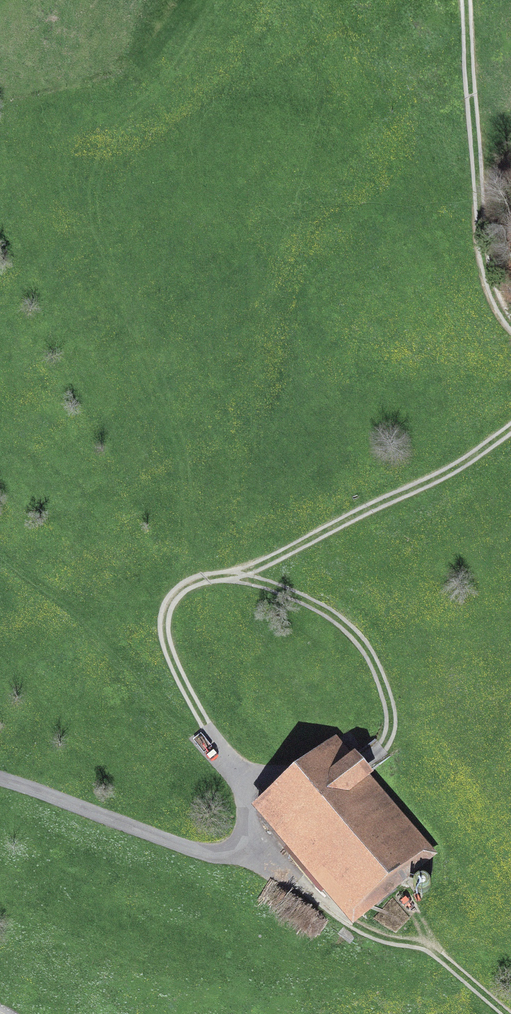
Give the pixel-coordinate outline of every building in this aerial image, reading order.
[(262,805),(359,916),(440,845),(344,734),(262,805)]
